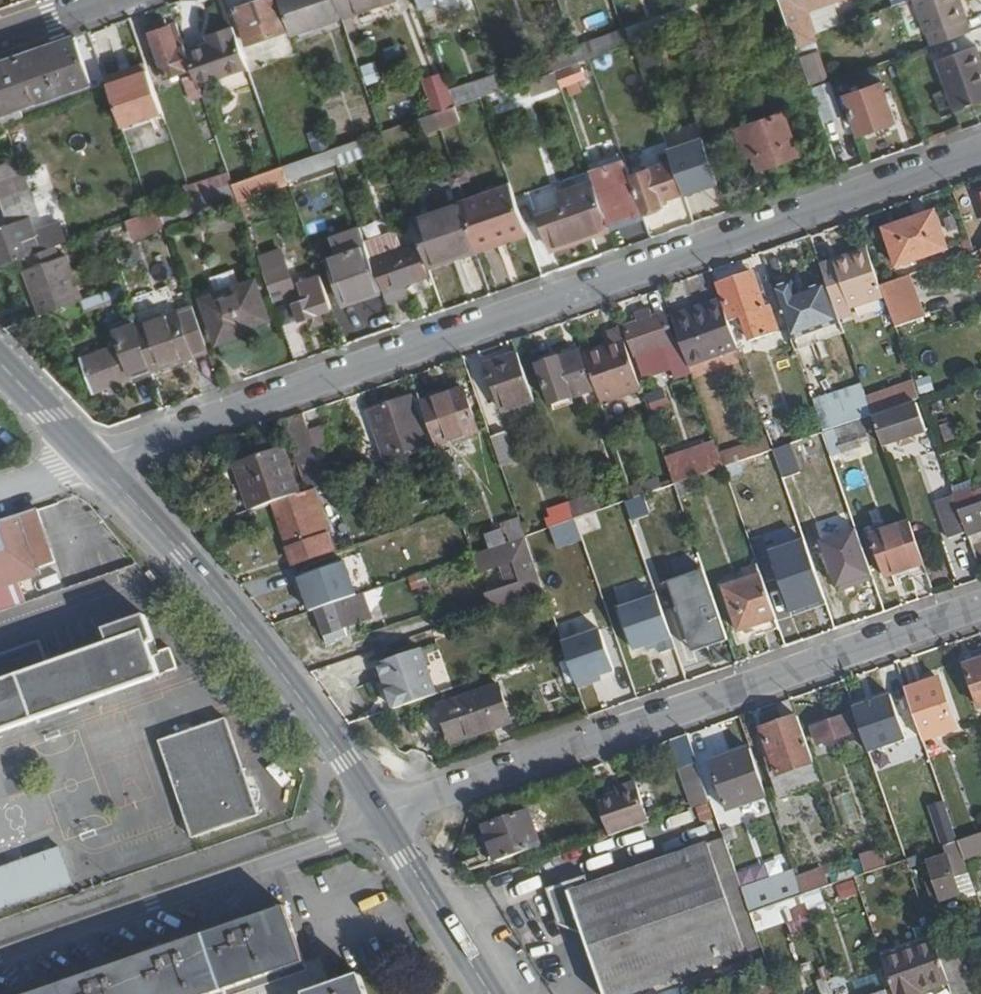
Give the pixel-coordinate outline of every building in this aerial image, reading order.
[(247,44),(277,33),(286,31),(275,0),(261,0),(234,10),(247,44)] [(291,35),(341,17),(341,16),(335,0),(279,0),(291,35)] [(341,16),(347,14),(342,0),(335,0),(341,16)] [(347,14),(370,7),(368,3),(376,0),(342,0),(347,14)] [(795,40),(814,33),(837,26),(829,1),(831,0),(781,0),(795,40)] [(932,45),(973,31),(962,0),(916,0),(932,45)] [(685,9),(689,23),(705,18),(700,4),(685,9)] [(664,16),(669,31),(689,23),(685,9),(664,16)] [(624,30),(629,44),(669,31),(664,16),(624,30)] [(146,22),(166,77),(194,68),(187,51),(177,22),(164,27),(161,17),(146,22)] [(187,51),(194,68),(196,75),(199,84),(245,67),(231,27),(208,36),(210,42),(187,51)] [(624,30),(575,47),(580,62),(581,61),(629,44),(624,30)] [(277,33),(280,42),(290,39),(286,31),(277,33)] [(814,33),(795,40),(797,45),(816,39),(814,33)] [(4,108),(89,78),(75,37),(0,63),(0,110),(4,108)] [(956,111),(980,103),(980,51),(979,46),(938,61),(956,111)] [(575,47),(542,58),(547,73),(555,70),(580,62),(575,47)] [(795,57),(805,86),(826,78),(816,50),(795,57)] [(145,59),(104,74),(107,81),(147,66),(145,59)] [(364,85),(378,80),(371,61),(357,66),(364,85)] [(555,70),(558,78),(584,69),(581,61),(580,62),(555,70)] [(147,66),(107,81),(121,124),(161,108),(147,66)] [(529,79),(532,86),(558,78),(555,70),(547,73),(529,79)] [(500,72),(451,89),(456,105),(481,96),(505,87),(500,72)] [(427,81),(438,111),(456,105),(451,89),(445,74),(427,81)] [(184,78),(192,101),(204,97),(199,84),(196,75),(184,78)] [(847,92),(861,132),(897,120),(883,80),(847,92)] [(817,123),(838,119),(831,82),(810,86),(817,123)] [(735,128),(744,155),(754,151),(760,166),(799,153),(785,111),(735,128)] [(702,128),(666,140),(671,152),(684,192),(685,194),(721,182),(702,128)] [(314,133),(321,152),(332,148),(325,129),(314,133)] [(332,148),(336,158),(358,150),(355,140),(332,148)] [(313,155),(316,165),(336,158),(332,148),(321,152),(313,155)] [(645,213),(665,206),(663,199),(684,192),(671,152),(628,166),(645,213)] [(9,222),(0,225),(0,264),(29,254),(41,250),(30,219),(41,216),(20,155),(0,162),(0,196),(9,222)] [(593,180),(609,226),(645,213),(628,166),(592,179),(593,180)] [(226,185),(233,203),(279,187),(272,169),(226,185)] [(186,186),(190,197),(234,182),(230,172),(186,186)] [(562,191),(568,207),(539,216),(549,248),(571,240),(609,227),(609,226),(593,180),(562,191)] [(468,202),(475,224),(469,226),(476,245),(510,233),(512,237),(528,231),(513,187),(468,202)] [(414,221),(431,270),(479,254),(478,252),(476,245),(469,226),(475,224),(468,202),(414,221)] [(127,219),(133,236),(166,225),(161,208),(151,211),(127,219)] [(886,233),(898,268),(948,251),(936,216),(886,233)] [(609,227),(571,240),(572,245),(610,231),(609,227)] [(331,259),(347,305),(384,291),(373,261),(367,242),(365,237),(363,232),(356,234),(361,248),(331,259)] [(510,233),(476,245),(478,252),(512,240),(512,237),(510,233)] [(376,260),(391,302),(406,296),(402,284),(428,275),(418,245),(400,252),(394,237),(388,235),(367,242),(373,261),(376,260)] [(26,268),(40,312),(82,298),(66,254),(60,256),(56,245),(41,250),(29,254),(33,266),(26,268)] [(868,251),(837,261),(839,267),(870,256),(868,251)] [(828,286),(838,314),(885,298),(881,286),(870,256),(839,267),(837,261),(821,267),(828,286)] [(265,271),(274,297),(296,290),(286,263),(265,271)] [(213,277),(219,294),(240,286),(234,269),(213,277)] [(721,286),(734,321),(744,317),(752,342),(780,333),(771,308),(767,309),(755,274),(721,286)] [(301,284),(306,300),(295,303),(301,318),(333,308),(322,277),(301,284)] [(909,277),(881,286),(885,298),(895,327),(922,317),(909,277)] [(207,298),(222,340),(250,330),(249,325),(269,317),(256,281),(240,286),(207,298)] [(775,292),(792,342),(796,353),(845,335),(842,325),(838,314),(828,286),(797,297),(793,286),(775,292)] [(82,298),(86,308),(107,301),(103,290),(82,298)] [(674,325),(688,366),(739,349),(722,300),(707,305),(710,313),(674,325)] [(139,324),(155,371),(210,352),(194,305),(139,324)] [(707,305),(672,318),(674,325),(710,313),(707,305)] [(628,328),(638,357),(673,345),(664,316),(651,320),(649,314),(639,316),(641,324),(628,328)] [(120,345),(83,358),(94,391),(150,372),(132,320),(114,326),(120,345)] [(586,356),(603,405),(642,391),(621,330),(607,335),(611,348),(586,356)] [(972,355),(978,373),(980,372),(980,341),(969,345),(972,355)] [(651,357),(657,373),(672,368),(667,352),(651,357)] [(540,367),(553,406),(594,392),(581,353),(540,367)] [(490,365),(506,413),(536,402),(520,355),(490,365)] [(962,358),(968,377),(978,373),(972,355),(962,358)] [(911,367),(916,380),(925,377),(921,364),(911,367)] [(422,404),(437,447),(479,432),(464,390),(422,404)] [(815,407),(819,420),(823,430),(824,433),(873,416),(864,390),(815,407)] [(661,391),(644,397),(649,414),(667,408),(661,391)] [(756,398),(764,422),(774,418),(766,394),(756,398)] [(367,410),(384,458),(425,444),(409,396),(367,410)] [(875,421),(884,448),(899,443),(897,436),(920,428),(922,435),(928,433),(918,405),(875,421)] [(872,419),(837,432),(843,452),(863,445),(859,434),(875,428),(872,419)] [(792,428),(796,439),(823,430),(819,420),(792,428)] [(920,428),(897,436),(899,443),(922,435),(920,428)] [(492,438),(504,469),(518,465),(507,433),(492,438)] [(737,449),(742,462),(754,457),(753,454),(773,447),(770,437),(737,449)] [(789,444),(773,450),(783,477),(799,471),(789,444)] [(668,466),(674,485),(684,481),(724,468),(721,458),(705,464),(700,447),(693,450),(695,457),(668,466)] [(237,462),(254,510),(272,504),(297,495),(281,448),(237,462)] [(737,449),(719,455),(721,458),(724,468),(742,462),(737,449)] [(445,470),(450,485),(464,480),(458,465),(445,470)] [(631,497),(658,487),(655,478),(628,488),(631,497)] [(674,485),(678,495),(687,492),(684,481),(674,485)] [(272,504),(295,569),(334,556),(327,538),(330,537),(314,489),(297,495),(272,504)] [(977,494),(975,489),(955,496),(960,513),(980,506),(980,493),(977,494)] [(591,498),(571,504),(576,519),(626,502),(622,492),(592,503),(591,498)] [(937,501),(950,539),(968,533),(960,513),(955,496),(955,495),(937,501)] [(622,504),(628,519),(647,512),(641,496),(622,504)] [(562,507),(567,522),(576,519),(571,504),(562,507)] [(960,513),(968,533),(980,528),(980,506),(960,513)] [(39,574),(38,570),(55,564),(36,511),(0,523),(0,588),(39,574)] [(635,518),(643,541),(660,535),(653,512),(635,518)] [(874,538),(889,578),(925,566),(911,525),(874,538)] [(853,528),(819,540),(835,587),(870,575),(853,528)] [(492,535),(495,546),(509,542),(505,530),(492,535)] [(495,546),(474,554),(481,573),(502,566),(509,587),(487,594),(492,609),(546,591),(527,536),(509,542),(495,546)] [(801,538),(767,550),(788,612),(822,600),(801,538)] [(702,569),(666,581),(690,651),(725,639),(702,569)] [(723,588),(739,633),(754,627),(756,634),(779,626),(771,604),(761,575),(723,588)] [(676,648),(657,591),(632,599),(634,604),(620,609),(634,650),(647,646),(657,642),(659,646),(661,653),(676,648)] [(314,608),(325,641),(346,635),(342,626),(371,616),(363,592),(355,595),(329,604),(318,607),(314,608)] [(315,596),(318,607),(329,604),(325,593),(315,596)] [(177,670),(170,648),(157,653),(144,616),(105,630),(108,639),(46,660),(39,643),(0,657),(0,732),(177,670)] [(602,630),(564,643),(579,688),(598,681),(596,677),(602,675),(616,671),(602,630)] [(384,662),(399,706),(441,691),(426,647),(384,662)] [(980,712),(980,659),(965,665),(980,712)] [(906,690),(923,739),(957,728),(939,678),(906,690)] [(441,706),(453,741),(511,720),(499,686),(441,706)] [(892,695),(855,708),(870,753),(908,740),(892,695)] [(814,726),(819,742),(854,731),(848,714),(814,726)] [(762,729),(778,775),(815,762),(799,717),(762,729)] [(158,743),(190,839),(259,815),(226,721),(158,743)] [(672,740),(687,783),(704,777),(689,734),(672,740)] [(710,764),(727,811),(769,796),(753,750),(710,764)] [(639,783),(618,790),(619,794),(640,787),(639,783)] [(600,801),(612,836),(653,821),(640,787),(619,794),(600,801)] [(850,791),(832,795),(839,824),(857,819),(850,791)] [(937,842),(952,838),(942,799),(927,803),(937,842)] [(487,827),(499,861),(542,847),(530,812),(487,827)] [(711,844),(736,919),(751,914),(743,890),(725,839),(711,844)] [(923,869),(933,902),(962,892),(956,876),(969,872),(959,841),(944,846),(948,855),(929,861),(931,867),(923,869)] [(586,933),(598,967),(631,956),(736,919),(711,844),(592,885),(589,874),(550,888),(562,924),(586,933)] [(74,883),(61,847),(0,868),(0,909),(74,883)] [(882,850),(863,856),(868,873),(888,865),(882,850)] [(910,858),(912,867),(921,863),(919,855),(910,858)] [(797,879),(803,896),(818,890),(828,887),(822,871),(797,879)] [(851,879),(834,885),(839,899),(856,893),(851,879)] [(743,890),(751,914),(780,904),(776,892),(772,881),(743,890)] [(776,892),(780,904),(798,897),(793,886),(776,892)] [(818,890),(803,896),(809,914),(810,915),(825,909),(818,890)] [(751,914),(757,933),(809,914),(803,896),(798,897),(780,904),(751,914)] [(36,993),(220,993),(308,964),(308,961),(289,907),(36,993)] [(736,919),(748,954),(763,949),(757,933),(751,914),(736,919)] [(607,993),(629,993),(748,954),(736,919),(631,956),(598,967),(607,993)] [(895,993),(923,993),(950,984),(947,974),(941,957),(935,941),(883,959),(895,993)] [(941,957),(947,974),(963,968),(958,952),(941,957)] [(220,993),(251,993),(282,983),(285,991),(305,984),(307,992),(324,986),(315,958),(308,961),(308,964),(220,993)] [(950,984),(954,993),(972,993),(963,968),(947,974),(950,984)] [(308,993),(370,993),(363,973),(324,986),(307,992),(308,993)] [(833,983),(837,993),(849,989),(846,979),(833,983)] [(251,993),(276,993),(285,991),(282,983),(251,993)]
